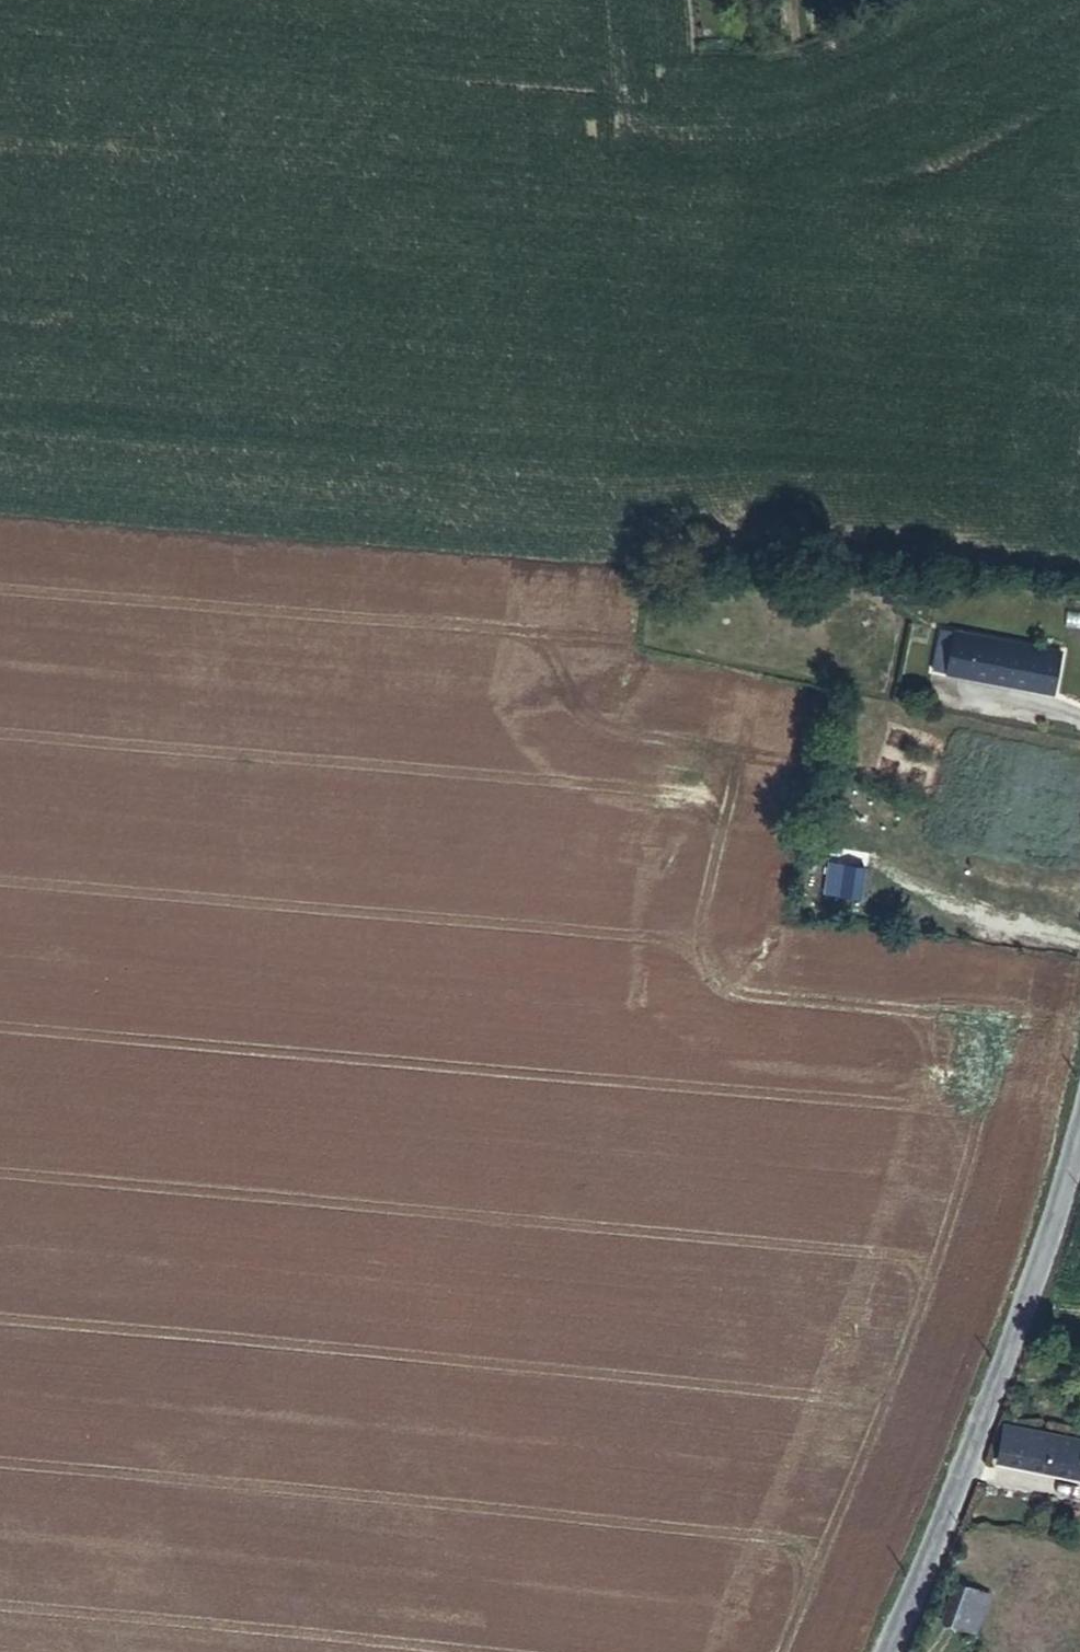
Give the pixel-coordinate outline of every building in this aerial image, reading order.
[(1069,658),(1053,654),(971,636),(968,648),(958,646),(950,675),(1059,699),(1069,658)] [(930,897),(941,845),(913,839),(908,861),(827,844),(819,873),(930,897)] [(1016,1429),(1011,1457),(1079,1468),(1079,1440),(1016,1429)] [(971,1646),(988,1608),(966,1599),(949,1637),(971,1646)]
